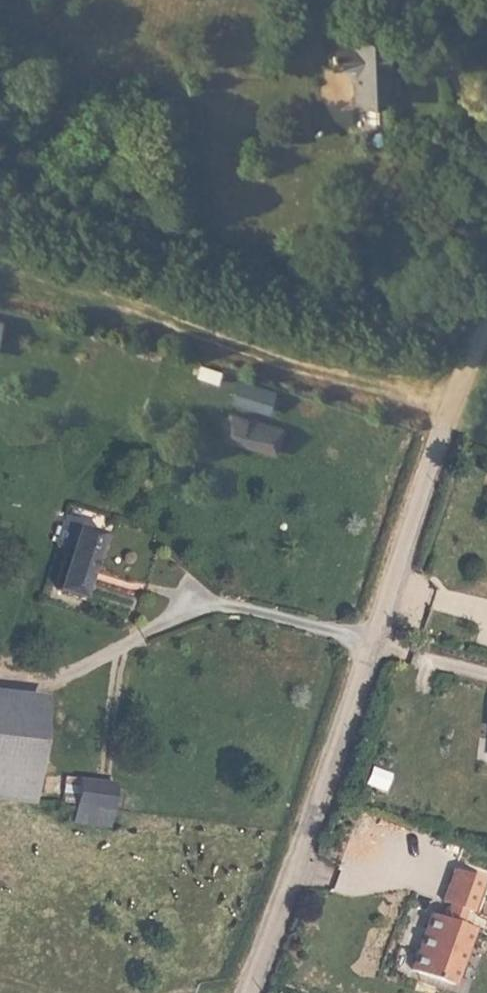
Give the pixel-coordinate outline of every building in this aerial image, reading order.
[(383,99),(393,98),(392,69),(389,69),(389,61),(388,43),(356,44),(356,50),(348,51),(332,51),(333,75),(341,74),(355,88),(355,109),(383,108),(383,99)] [(198,374),(220,379),(223,366),(201,361),(198,374)] [(232,401),(265,409),(271,383),(239,375),(232,401)] [(221,439),(241,444),(246,426),(251,428),(253,418),(228,412),(221,439)] [(246,426),(241,444),(279,454),(286,427),(253,418),(251,428),(246,426)] [(59,596),(83,602),(102,535),(64,525),(54,559),(68,563),(59,596)] [(29,798),(42,711),(0,705),(0,794),(29,798)] [(363,781),(380,787),(386,773),(369,766),(363,781)] [(84,778),(76,822),(107,828),(115,784),(84,778)] [(422,905),(401,961),(444,977),(465,921),(450,915),(456,899),(467,903),(481,868),(446,855),(433,890),(441,894),(435,909),(422,905)]
